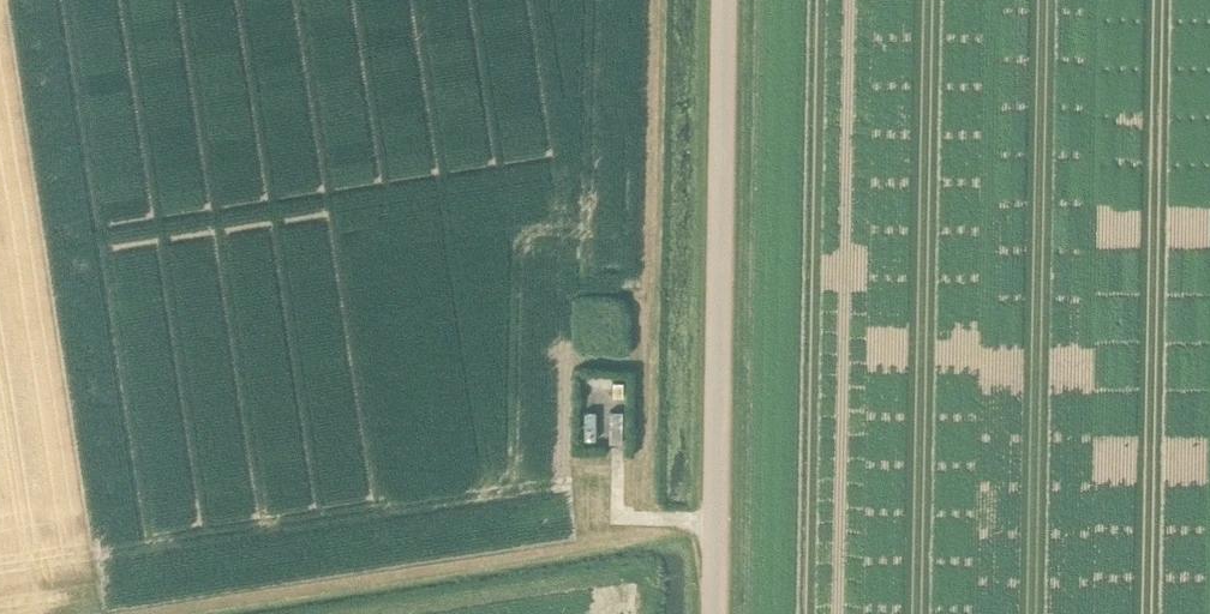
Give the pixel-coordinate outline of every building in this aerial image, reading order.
[(591,382),(582,382),(582,398),(591,398),(591,382)] [(623,401),(623,387),(612,387),(612,401),(623,401)] [(595,444),(596,416),(585,416),(584,444),(595,444)]
